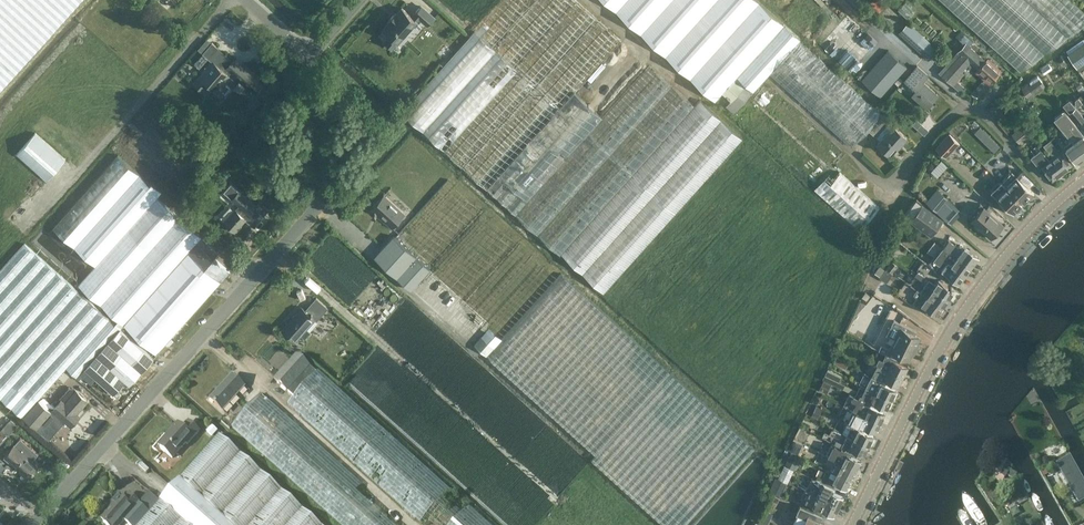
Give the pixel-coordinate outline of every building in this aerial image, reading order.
[(81,0),(0,0),(0,90),(81,0)] [(402,111),(560,254),(561,253),(604,291),(743,137),(700,99),(695,105),(650,64),(603,117),(575,92),(622,39),(578,0),(502,0),(434,75),(424,87),(402,111)] [(715,99),(722,92),(731,100),(726,106),(734,112),(816,186),(814,188),(860,230),(880,207),(835,166),(846,153),(764,79),(770,73),(852,147),(868,129),(881,113),(800,39),(801,38),(759,0),(606,0),(715,99)] [(891,2),(889,0),(874,0),(870,4),(880,14),(891,2)] [(1083,26),(1083,10),(1072,0),(941,0),(1020,71),(1069,36),(1083,26)] [(908,19),(915,11),(905,2),(898,10),(908,19)] [(416,20),(420,16),(428,24),(434,17),(421,6),(415,12),(416,13),(413,16),(403,7),(397,14),(395,13),(389,19),(391,21),(384,29),(391,35),(385,42),(392,48),(398,41),(397,40),(404,33),(406,35),(413,27),(411,26),(416,20)] [(908,23),(899,32),(929,59),(938,49),(908,23)] [(863,58),(878,42),(868,33),(853,49),(863,58)] [(987,61),(969,46),(973,41),(965,33),(962,36),(959,39),(964,43),(949,59),(950,60),(953,63),(942,75),(951,83),(970,62),(977,68),(975,71),(985,80),(987,77),(992,82),(1000,73),(994,68),(997,65),(990,58),(987,61)] [(213,42),(203,53),(194,63),(200,68),(208,58),(213,62),(201,75),(194,83),(202,90),(209,83),(216,89),(231,72),(255,93),(263,84),(234,58),(232,60),(213,42)] [(1069,56),(1073,62),(1077,68),(1083,63),(1083,42),(1067,54),(1069,56)] [(881,96),(908,67),(888,49),(872,67),(866,74),(861,79),(881,96)] [(1068,56),(1060,55),(1059,63),(1067,64),(1068,56)] [(1045,74),(1052,68),(1049,63),(1041,69),(1045,74)] [(917,64),(912,71),(903,80),(915,90),(912,94),(927,107),(938,95),(923,82),(930,75),(917,64)] [(1030,98),(1046,87),(1037,75),(1021,86),(1030,98)] [(1016,101),(1021,98),(1016,92),(1011,96),(1016,101)] [(1079,125),(1083,121),(1083,117),(1070,99),(1063,105),(1079,125)] [(893,123),(883,135),(881,134),(891,122),(881,113),(868,129),(879,139),(876,142),(892,156),(908,137),(893,123)] [(1066,113),(1058,120),(1073,139),(1083,154),(1083,135),(1083,134),(1066,113)] [(1011,134),(1020,145),(1030,137),(1022,126),(1011,134)] [(1000,146),(980,127),(974,133),(994,153),(1000,146)] [(35,133),(17,154),(46,180),(65,159),(35,133)] [(949,133),(936,147),(947,158),(960,144),(949,133)] [(1083,155),(1083,154),(1073,139),(1064,145),(1076,161),(1083,155)] [(1054,157),(1051,159),(1062,172),(1072,163),(1062,150),(1060,152),(1051,142),(1046,147),(1054,157)] [(1049,160),(1041,149),(1031,157),(1040,168),(1042,166),(1052,179),(1062,172),(1051,159),(1049,160)] [(19,249),(0,270),(0,397),(4,400),(12,407),(22,416),(37,399),(66,368),(77,377),(85,368),(95,378),(114,394),(125,381),(130,385),(154,358),(121,329),(124,325),(156,354),(230,272),(214,257),(197,241),(202,236),(158,197),(163,191),(151,181),(150,183),(118,155),(53,228),(95,266),(78,285),(118,320),(115,323),(25,243),(19,249)] [(937,177),(947,167),(941,161),(931,172),(937,177)] [(1011,171),(1001,181),(1024,203),(1034,193),(1011,171)] [(395,236),(394,236),(375,257),(411,289),(417,282),(423,288),(421,291),(418,293),(490,359),(596,453),(591,458),(665,524),(685,524),(755,448),(565,276),(452,173),(395,236)] [(266,174),(258,183),(264,189),(272,179),(266,174)] [(1013,214),(1024,203),(1001,181),(991,192),(1013,214)] [(952,224),(963,211),(938,188),(925,201),(952,224)] [(235,231),(246,219),(248,221),(252,216),(253,217),(255,215),(260,219),(263,215),(254,207),(256,205),(239,191),(232,198),(240,205),(225,222),(235,231)] [(372,209),(392,227),(405,213),(385,195),(372,209)] [(944,218),(923,203),(917,199),(914,202),(908,210),(904,215),(910,219),(932,235),(944,218)] [(192,211),(200,212),(201,204),(194,203),(192,211)] [(968,216),(969,216),(991,237),(1003,225),(980,203),(968,216)] [(203,235),(202,236),(197,241),(214,257),(220,250),(203,235)] [(961,244),(959,247),(950,240),(943,248),(949,253),(950,251),(958,257),(958,256),(973,267),(980,258),(965,247),(961,244)] [(932,263),(934,260),(940,264),(949,253),(943,248),(939,254),(933,250),(927,260),(932,263)] [(959,284),(973,267),(958,256),(958,257),(945,273),(959,284)] [(891,260),(886,268),(893,273),(899,265),(891,260)] [(893,273),(886,268),(885,269),(879,265),(874,272),(880,277),(887,282),(893,273)] [(925,276),(917,271),(914,276),(922,281),(925,276)] [(929,280),(926,284),(949,299),(954,291),(939,280),(937,284),(929,280)] [(949,299),(926,284),(921,292),(943,307),(949,299)] [(921,292),(917,289),(914,294),(917,297),(915,300),(914,300),(913,302),(921,307),(922,305),(937,315),(943,307),(921,292)] [(866,300),(870,296),(865,292),(862,297),(866,300)] [(317,321),(329,308),(316,297),(305,310),(303,308),(283,330),(295,341),(301,335),(304,339),(311,332),(307,328),(315,319),(317,321)] [(884,327),(887,322),(880,318),(878,323),(884,327)] [(901,328),(895,338),(917,349),(919,345),(919,340),(921,338),(913,333),(915,329),(900,322),(898,327),(901,328)] [(874,346),(878,340),(871,336),(868,343),(874,346)] [(917,349),(895,338),(890,348),(887,347),(885,352),(899,359),(901,355),(909,359),(911,356),(914,354),(917,349)] [(892,356),(881,350),(878,349),(872,361),(903,376),(908,367),(898,362),(899,359),(892,356)] [(274,380),(287,391),(293,397),(316,373),(296,355),(274,380)] [(849,363),(837,356),(834,362),(846,369),(849,363)] [(903,376),(872,361),(867,371),(882,379),(884,377),(899,384),(903,376)] [(85,368),(77,377),(79,379),(82,376),(91,383),(95,378),(85,368)] [(316,373),(293,397),(287,403),(419,522),(423,524),(490,524),(468,505),(461,513),(442,497),(450,488),(318,370),(316,373)] [(882,379),(867,371),(865,370),(859,382),(870,388),(892,398),(896,390),(884,384),(885,381),(882,379)] [(870,388),(866,386),(865,388),(862,394),(860,394),(859,397),(854,394),(857,389),(838,380),(839,376),(829,371),(824,379),(835,385),(850,393),(873,405),(874,402),(887,408),(892,398),(870,388)] [(222,411),(244,386),(231,375),(209,399),(222,411)] [(827,393),(831,384),(823,380),(819,389),(827,393)] [(52,409),(65,420),(71,425),(79,416),(76,413),(87,400),(75,389),(64,401),(61,399),(52,409)] [(355,493),(362,485),(294,423),(261,393),(231,426),(264,456),(341,524),(390,524),(355,493)] [(884,413),(872,407),(873,405),(850,393),(844,404),(852,408),(852,409),(880,422),(884,413)] [(822,400),(814,396),(811,402),(820,406),(822,400)] [(51,411),(37,399),(22,416),(49,438),(65,420),(52,409),(51,411)] [(838,415),(843,405),(837,401),(831,411),(838,415)] [(816,404),(811,415),(818,418),(823,408),(816,404)] [(880,422),(852,409),(849,415),(846,414),(844,418),(848,421),(862,427),(863,426),(875,431),(880,422)] [(809,416),(805,415),(800,424),(815,431),(817,426),(815,425),(818,418),(811,415),(810,414),(809,416)] [(873,435),(861,429),(862,427),(848,421),(843,431),(843,432),(847,434),(869,445),(873,435)] [(187,444),(198,431),(188,422),(183,427),(178,423),(172,431),(173,432),(159,447),(172,458),(186,443),(187,444)] [(211,426),(207,430),(212,434),(216,430),(211,426)] [(9,434),(2,429),(0,431),(0,444),(9,434)] [(869,445),(847,434),(842,445),(841,446),(851,450),(852,448),(864,454),(869,445)] [(137,524),(320,524),(219,435),(179,478),(148,513),(137,524)] [(38,465),(32,459),(38,453),(20,437),(4,454),(6,455),(4,457),(9,462),(11,460),(22,470),(21,472),(27,478),(38,465)] [(798,454),(803,444),(795,441),(791,450),(798,454)] [(849,452),(834,444),(828,455),(837,459),(836,460),(857,470),(861,460),(848,454),(849,452)] [(785,464),(794,468),(801,456),(791,451),(785,464)] [(1083,502),(1083,474),(1074,456),(1060,463),(1083,503),(1083,502)] [(1014,479),(1017,473),(1012,470),(1008,468),(1010,464),(1006,462),(1007,461),(1000,457),(993,472),(999,475),(1000,475),(1005,477),(1008,472),(1010,473),(1008,476),(1014,479)] [(857,470),(836,460),(835,462),(837,463),(834,470),(832,469),(852,479),(857,470)] [(787,482),(792,472),(782,468),(777,477),(787,482)] [(852,479),(832,469),(826,481),(835,485),(836,483),(848,488),(852,479)] [(787,483),(775,478),(769,490),(781,496),(787,483)] [(823,482),(817,494),(838,505),(843,496),(832,490),(833,488),(823,482)] [(838,505),(817,494),(810,491),(806,501),(812,504),(819,508),(834,515),(838,505)] [(122,519),(128,524),(137,524),(148,513),(128,494),(122,500),(118,497),(112,504),(113,505),(99,520),(105,524),(117,524),(122,519)] [(794,524),(831,524),(821,520),(823,516),(800,505),(796,513),(798,514),(793,524),(794,524)] [(766,524),(767,524),(773,514),(765,511),(760,522),(766,524)]
